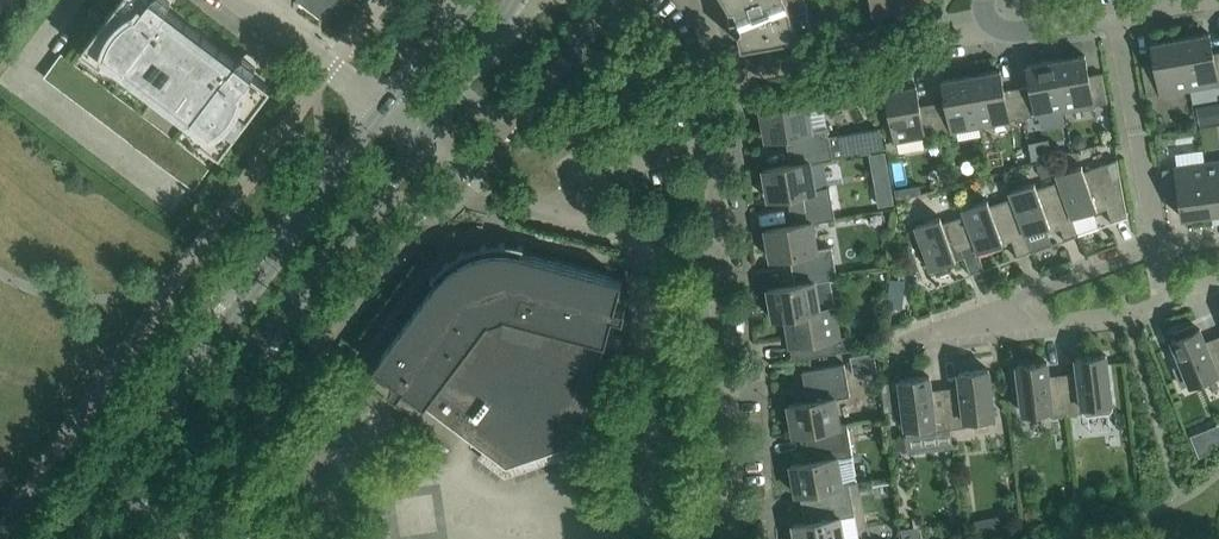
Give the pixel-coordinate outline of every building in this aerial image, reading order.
[(81,49),(220,154),(271,87),(252,73),(256,64),(243,55),(236,60),(167,8),(171,0),(118,0),(81,49)] [(322,18),(336,0),(298,0),(322,18)] [(730,7),(733,14),(729,15),(729,16),(733,15),(735,20),(731,22),(732,23),(736,22),(738,29),(741,43),(735,45),(735,46),(811,33),(811,31),(796,34),(795,25),(792,16),(807,10),(804,0),(726,0),(730,7)] [(873,16),(922,7),(926,0),(870,0),(873,16)] [(1180,38),(1189,89),(1218,84),(1218,82),(1218,51),(1212,53),(1209,32),(1180,38)] [(1189,89),(1180,38),(1151,43),(1155,63),(1141,65),(1146,95),(1160,93),(1160,94),(1189,89)] [(54,84),(72,61),(61,52),(43,75),(54,84)] [(1084,55),(1055,60),(1064,111),(1093,106),(1093,104),(1107,102),(1101,72),(1088,75),(1084,55)] [(1064,111),(1055,60),(1027,65),(1030,85),(1017,87),(1022,117),(1035,115),(1035,116),(1064,111)] [(65,92),(82,69),(72,61),(54,84),(65,92)] [(76,100),(93,77),(82,69),(65,92),(76,100)] [(1022,117),(1017,87),(1003,90),(1000,70),(971,75),(980,126),(1009,121),(1009,119),(1022,117)] [(980,126),(971,75),(942,80),(946,100),(932,102),(938,132),(951,130),(951,131),(980,126)] [(86,108),(104,85),(93,77),(76,100),(86,108)] [(97,116),(114,93),(104,85),(86,108),(97,116)] [(924,134),(938,132),(932,102),(919,105),(915,85),(886,90),(895,141),(925,136),(924,134)] [(108,124),(125,101),(114,93),(97,116),(108,124)] [(118,132),(136,109),(125,101),(108,124),(118,132)] [(828,136),(827,126),(812,129),(807,101),(760,109),(766,138),(785,135),(790,164),(810,160),(810,162),(825,159),(884,149),(881,127),(828,136)] [(129,140),(146,118),(136,109),(118,132),(129,140)] [(140,149),(157,126),(146,118),(129,140),(140,149)] [(150,157),(168,134),(157,126),(140,149),(150,157)] [(161,165),(179,142),(168,134),(150,157),(161,165)] [(172,173),(189,150),(179,142),(161,165),(172,173)] [(182,181),(200,158),(189,150),(172,173),(182,181)] [(211,167),(200,158),(182,181),(193,189),(211,167)] [(829,186),(825,159),(810,162),(810,160),(790,164),(763,169),(768,198),(787,195),(792,223),(812,220),(812,222),(835,218),(829,186)] [(1127,215),(1116,159),(1083,171),(1081,165),(1056,174),(1058,180),(1072,217),(1078,234),(1099,226),(1098,225),(1092,210),(1097,208),(1095,203),(1103,200),(1111,220),(1109,221),(1110,222),(1127,216),(1127,215)] [(1204,161),(1211,213),(1218,212),(1218,160),(1204,161)] [(1211,213),(1204,161),(1175,165),(1175,167),(1162,169),(1165,199),(1179,197),(1182,217),(1211,213)] [(1072,217),(1058,180),(1036,188),(1034,182),(1009,191),(1011,197),(1025,234),(1050,225),(1048,220),(1056,217),(1064,238),(1062,238),(1063,240),(1078,234),(1072,217)] [(891,185),(874,188),(877,206),(894,203),(891,185)] [(1025,234),(1011,197),(989,205),(987,199),(961,208),(964,214),(978,251),(1003,242),(1001,237),(1009,234),(1017,255),(1015,255),(1016,257),(1033,250),(1032,249),(1030,250),(1025,234)] [(964,214),(942,222),(940,216),(914,225),(930,268),(956,259),(954,254),(962,251),(970,272),(968,272),(969,274),(985,268),(985,266),(983,267),(978,251),(964,214)] [(817,248),(812,222),(812,220),(792,223),(765,228),(770,258),(790,255),(795,283),(814,280),(815,281),(837,277),(831,246),(817,248)] [(622,280),(519,252),(517,258),(512,257),(507,256),(502,255),(497,255),(492,256),(487,257),(482,259),(482,258),(480,256),(479,256),(477,255),(476,255),(474,256),(473,257),(472,258),(471,260),(471,262),(465,265),(459,269),(453,273),(448,278),(443,284),(438,280),(374,365),(395,381),(389,390),(397,396),(404,387),(507,464),(579,439),(589,441),(596,416),(586,412),(612,315),(623,318),(626,308),(615,305),(622,280)] [(819,308),(815,281),(814,280),(795,283),(767,288),(773,318),(792,315),(797,345),(834,338),(840,338),(834,305),(819,308)] [(888,292),(886,306),(901,308),(903,294),(888,292)] [(1207,345),(1200,328),(1196,330),(1194,324),(1173,333),(1175,338),(1172,340),(1182,365),(1175,367),(1182,385),(1189,382),(1190,384),(1216,373),(1218,379),(1218,341),(1207,345)] [(834,338),(797,345),(799,360),(837,353),(834,338)] [(1063,378),(1068,413),(1084,411),(1088,415),(1109,413),(1112,409),(1105,354),(1075,358),(1078,376),(1063,378)] [(1068,413),(1063,378),(1049,380),(1047,361),(1017,365),(1022,412),(1051,409),(1051,415),(1068,413)] [(793,434),(805,432),(840,425),(840,424),(835,397),(850,395),(844,363),(802,370),(807,401),(788,404),(793,434)] [(961,391),(946,392),(950,428),(966,426),(966,419),(994,416),(988,368),(958,372),(961,391)] [(950,428),(946,392),(931,394),(929,376),(899,379),(906,436),(936,433),(936,429),(950,428)] [(846,423),(840,424),(840,425),(805,432),(809,460),(790,464),(795,493),(799,493),(842,485),(842,484),(837,457),(852,454),(846,423)] [(842,484),(842,485),(799,493),(804,521),(793,524),(795,538),(844,538),(840,517),(854,514),(849,482),(842,484)] [(1007,512),(992,516),(995,530),(1010,527),(1007,512)]
